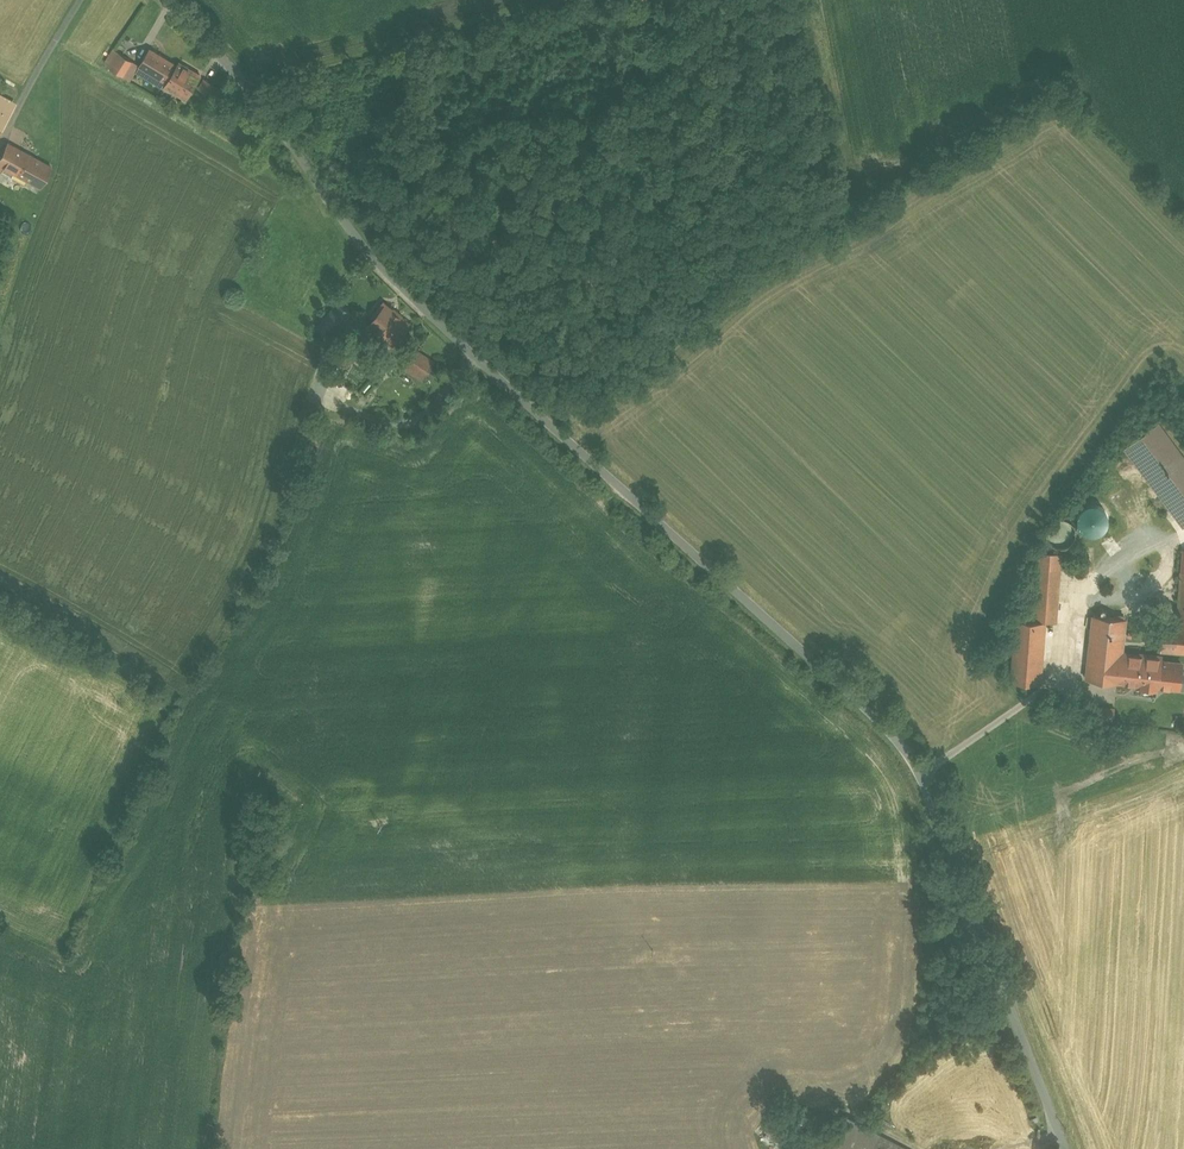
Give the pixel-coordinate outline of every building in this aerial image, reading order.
[(178,66),(150,50),(141,65),(169,82),(178,66)] [(102,68),(131,78),(137,60),(108,51),(102,68)] [(201,76),(179,63),(178,66),(169,82),(166,86),(187,98),(201,76)] [(208,81),(203,90),(212,96),(217,87),(208,81)] [(16,96),(0,87),(0,126),(16,96)] [(0,152),(0,160),(39,180),(51,157),(8,136),(0,152)] [(407,323),(378,300),(363,318),(392,342),(407,323)] [(428,359),(415,352),(410,360),(423,368),(428,359)] [(360,391),(367,395),(374,384),(367,380),(360,391)] [(1160,421),(1126,446),(1183,522),(1183,454),(1160,421)] [(1098,504),(1095,504),(1092,504),(1089,504),(1086,505),(1084,507),(1082,508),(1081,510),(1080,512),(1079,514),(1078,516),(1078,517),(1078,519),(1078,522),(1078,523),(1079,525),(1080,526),(1080,528),(1082,529),(1083,531),(1084,532),(1086,533),(1089,534),(1091,534),(1094,534),(1097,534),(1100,533),(1102,532),(1103,530),(1104,529),(1106,528),(1107,526),(1107,525),(1108,523),(1108,520),(1108,518),(1108,517),(1108,516),(1108,514),(1107,512),(1106,510),(1105,509),(1104,508),(1102,507),(1100,505),(1098,504)] [(1066,519),(1063,519),(1061,518),(1058,519),(1055,520),(1053,521),(1051,523),(1050,524),(1048,526),(1047,529),(1047,530),(1047,532),(1046,534),(1047,536),(1047,537),(1048,539),(1049,541),(1051,544),(1053,545),(1055,547),(1057,548),(1060,548),(1062,548),(1065,548),(1068,547),(1070,545),(1071,544),(1073,543),(1074,541),(1075,538),(1076,536),(1076,533),(1076,530),(1075,528),(1074,525),(1072,523),(1071,522),(1069,521),(1068,520),(1066,519)] [(1061,553),(1038,551),(1033,620),(1045,621),(1056,622),(1057,612),(1061,553)] [(1181,571),(1177,624),(1178,624),(1176,651),(1183,651),(1183,571),(1181,571)] [(1126,618),(1094,615),(1086,679),(1118,683),(1118,682),(1143,685),(1144,671),(1132,670),(1134,655),(1122,653),(1126,618)] [(1033,620),(1016,619),(1011,681),(1040,683),(1045,621),(1033,620)] [(1177,624),(1163,623),(1161,649),(1176,651),(1178,624),(1177,624)] [(1161,658),(1134,655),(1132,670),(1144,671),(1143,685),(1179,689),(1182,663),(1160,661),(1161,658)] [(879,1134),(871,1148),(907,1148),(879,1134)]
